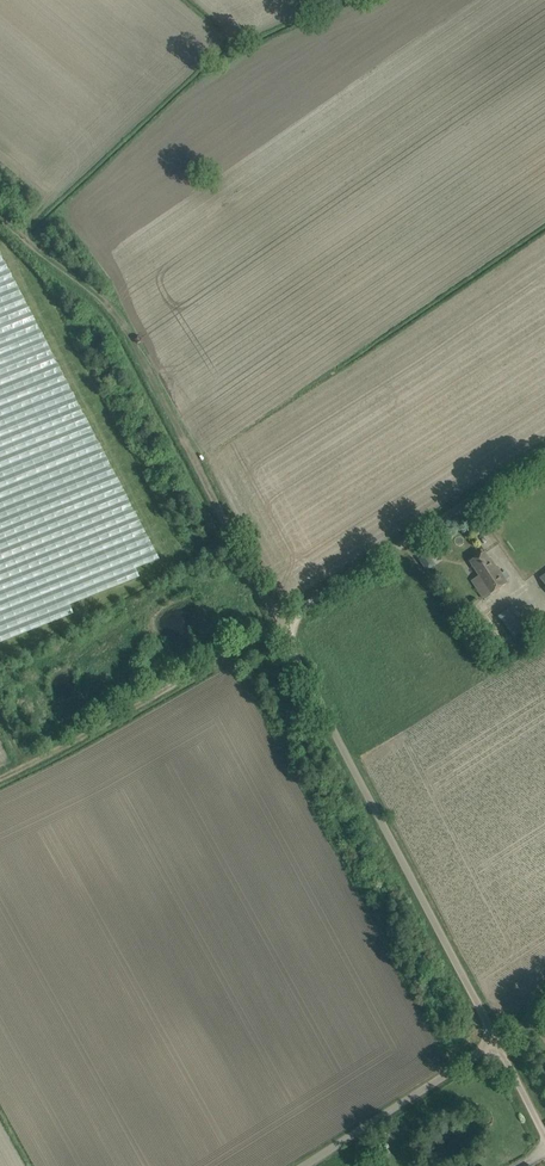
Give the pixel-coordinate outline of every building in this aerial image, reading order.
[(507,583),(503,576),(497,566),(496,567),(490,558),(489,559),(485,553),(470,562),(480,576),(472,581),(484,598),(507,583)]
